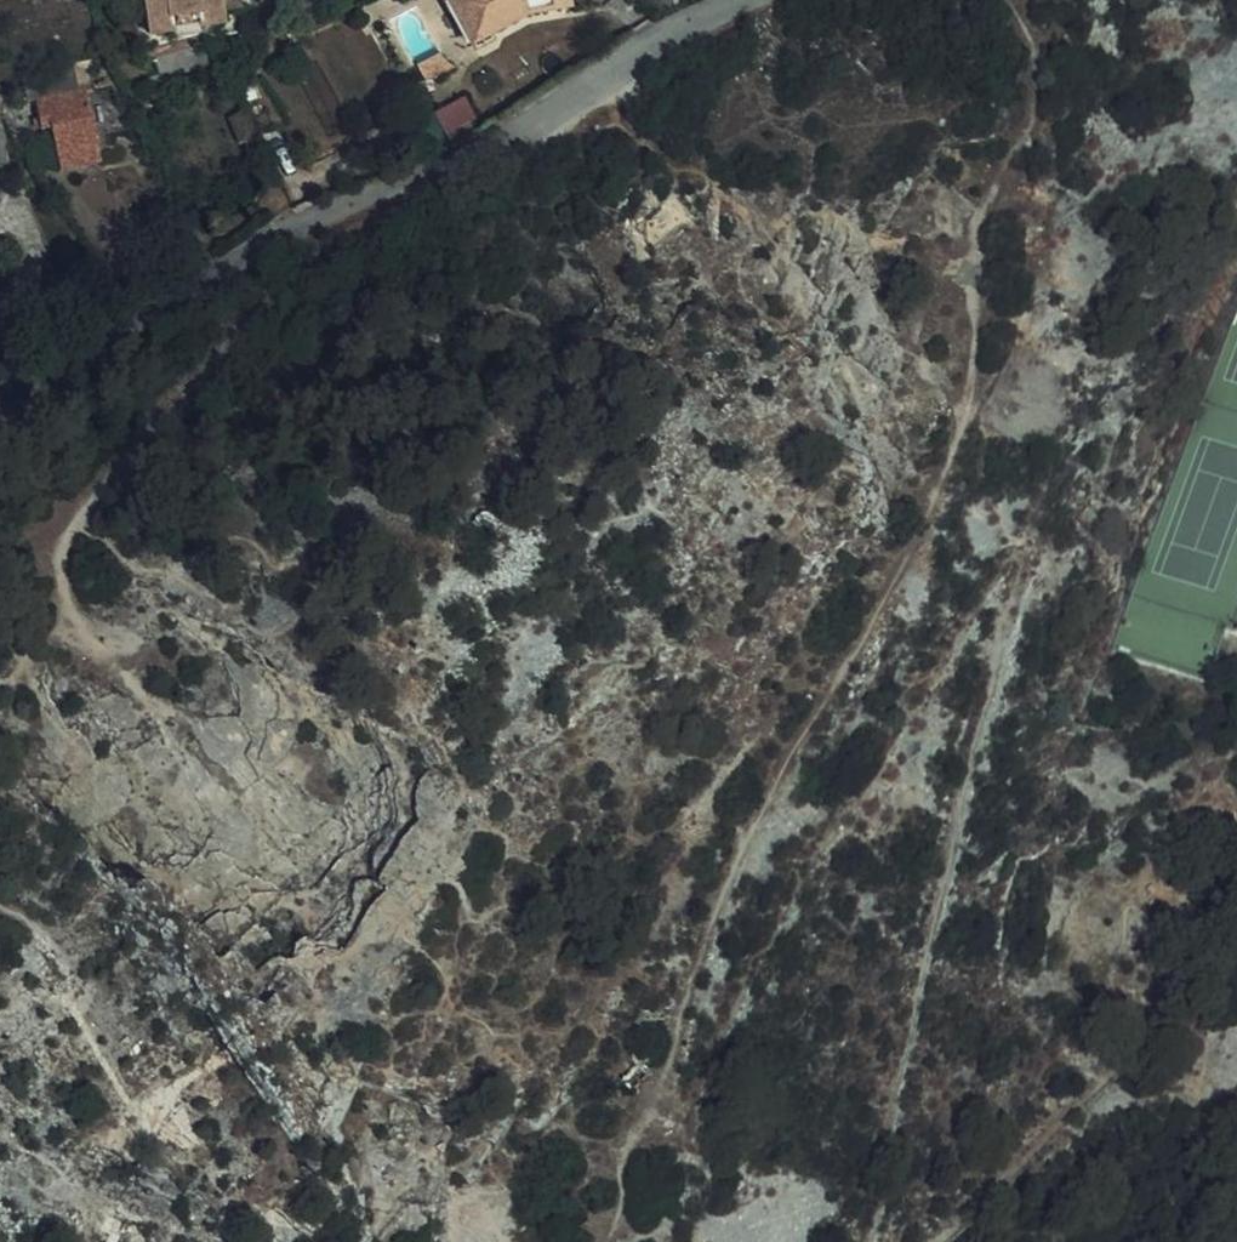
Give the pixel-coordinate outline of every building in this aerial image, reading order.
[(160,51),(183,49),(182,43),(207,39),(208,45),(233,40),(231,29),(227,9),(225,0),(150,0),(160,51)] [(495,44),(466,0),(448,0),(483,60),(498,53),(495,44)] [(573,0),(466,0),(495,44),(531,24),(576,19),(573,0)] [(253,25),(247,6),(227,9),(231,29),(253,25)] [(162,71),(161,66),(146,70),(133,71),(140,90),(164,84),(184,85),(193,82),(186,64),(162,71)] [(41,114),(50,113),(59,162),(97,155),(88,94),(40,101),(41,114)]
